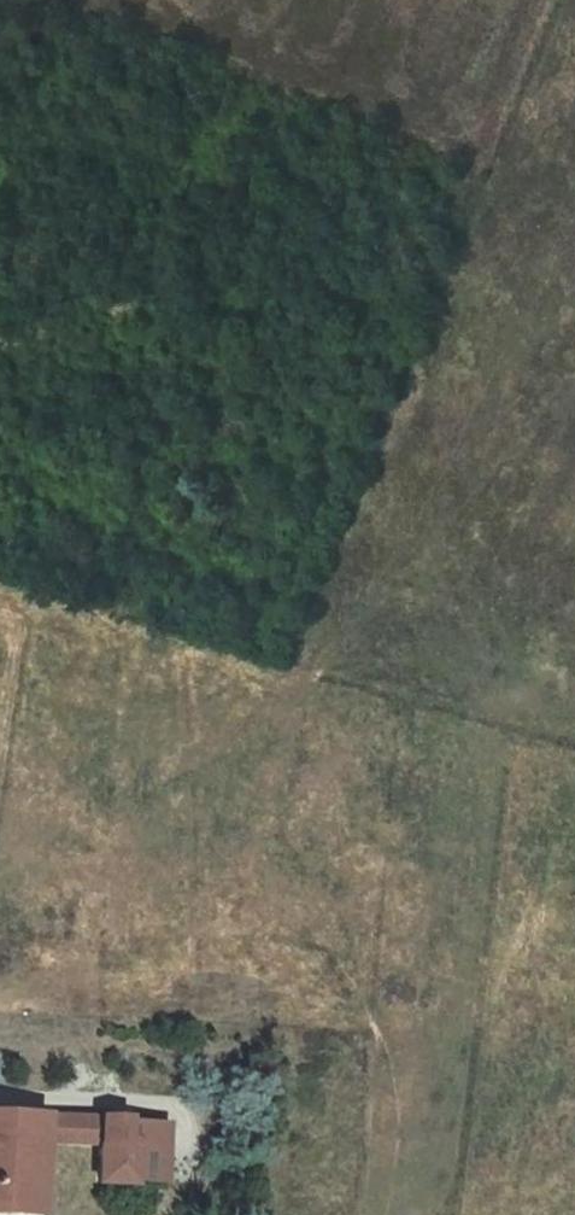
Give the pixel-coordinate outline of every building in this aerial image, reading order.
[(0,1116),(0,1214),(25,1214),(38,1214),(42,1141),(100,1144),(99,1183),(133,1185),(133,1181),(134,1143),(125,1143),(126,1124),(126,1121),(0,1116)] [(166,1126),(126,1124),(125,1143),(134,1143),(133,1181),(164,1183),(166,1126)]
